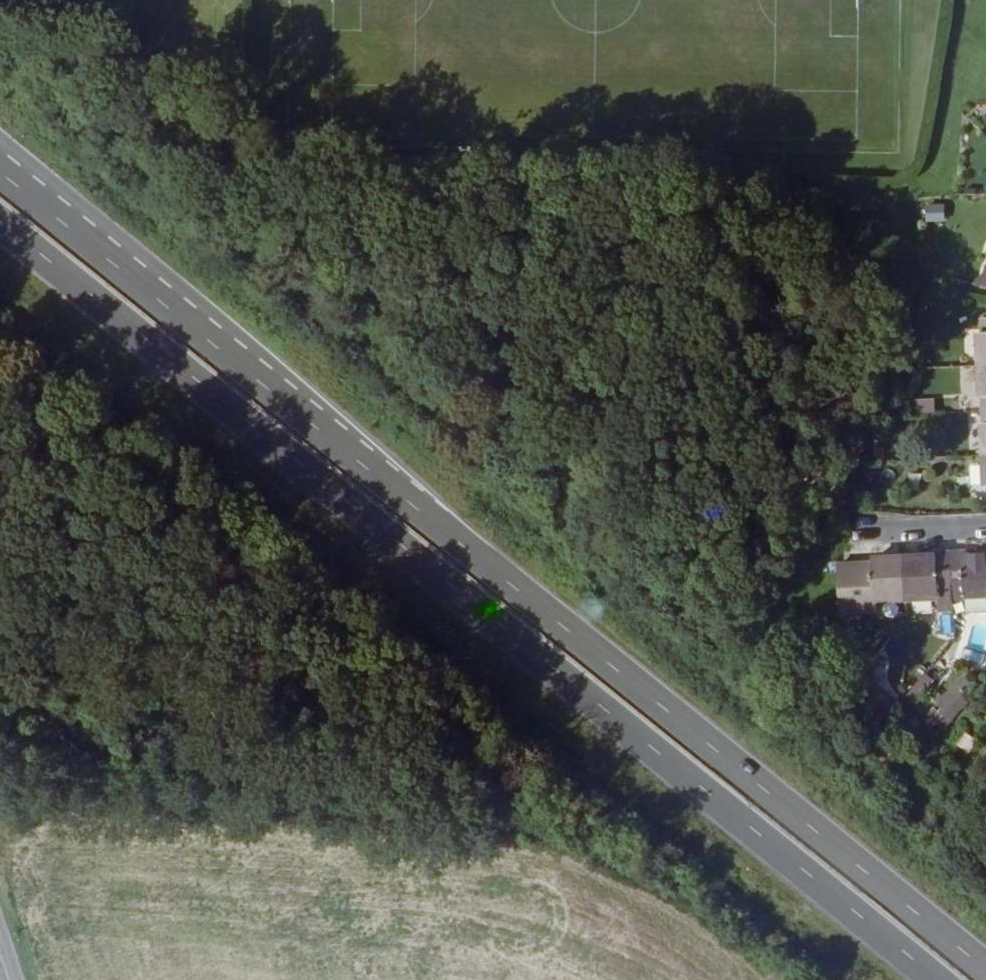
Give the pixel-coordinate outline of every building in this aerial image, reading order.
[(940,222),(940,206),(924,205),(923,222),(940,222)] [(975,285),(985,289),(985,276),(975,285)] [(938,554),(938,558),(904,559),(905,602),(937,600),(937,612),(952,612),(952,602),(950,554),(938,554)] [(950,554),(952,602),(965,601),(965,599),(967,598),(968,608),(973,613),(985,613),(985,556),(965,557),(964,554),(950,554)] [(876,603),(905,602),(904,559),(874,560),(874,564),(839,565),(840,614),(877,612),(876,603)] [(925,672),(915,684),(919,688),(929,675),(925,672)] [(940,718),(934,712),(924,723),(931,728),(940,718)]
